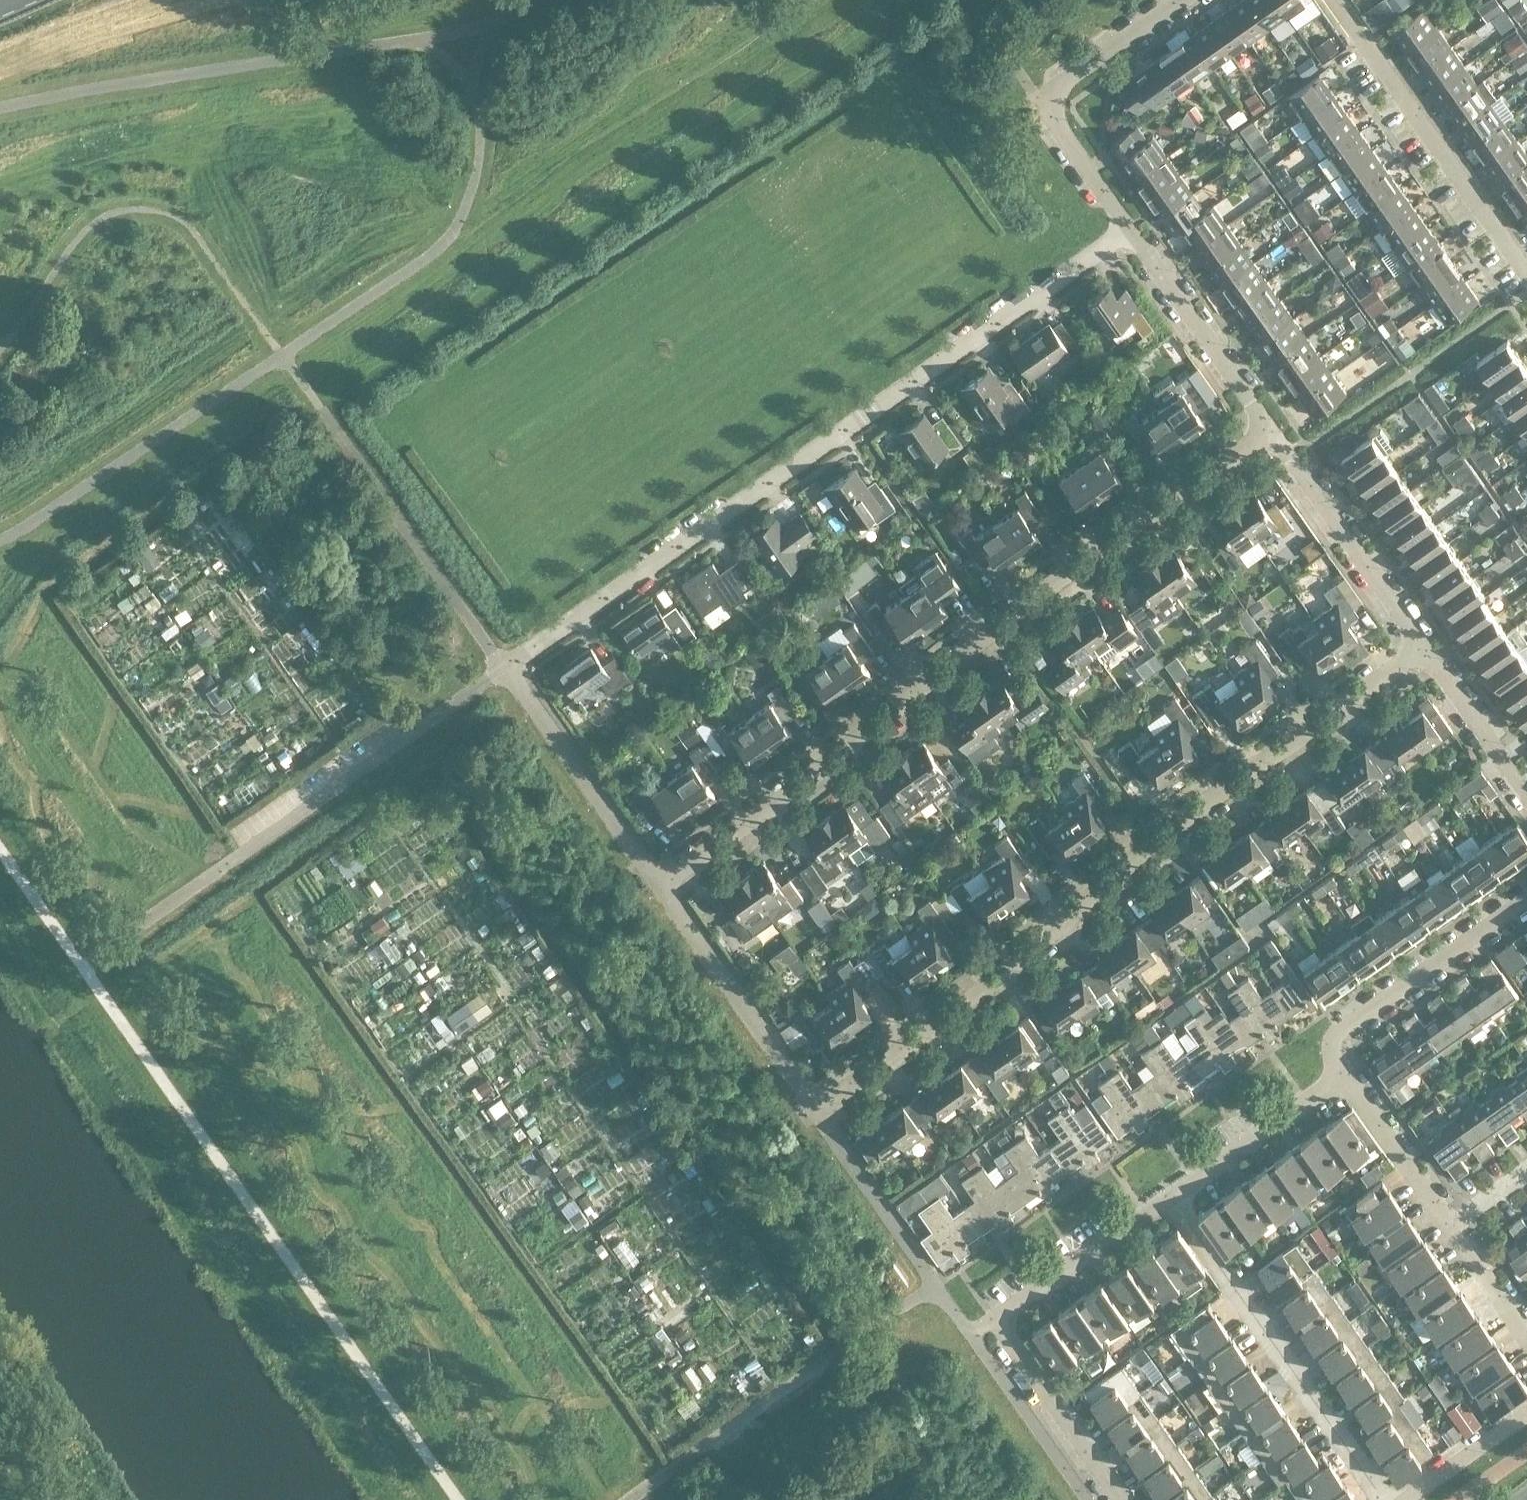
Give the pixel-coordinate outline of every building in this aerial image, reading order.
[(1251,0),(1240,0),(1228,8),(1251,40),(1269,27),(1251,0)] [(1279,0),(1251,0),(1269,27),(1288,14),(1279,0)] [(1288,14),(1307,0),(1279,0),(1288,14)] [(1389,1),(1397,12),(1411,3),(1409,0),(1390,0),(1389,1)] [(1478,5),(1488,19),(1504,7),(1499,0),(1485,0),(1478,5)] [(1509,6),(1518,19),(1526,13),(1526,6),(1523,0),(1517,0),(1509,6)] [(1389,1),(1376,10),(1384,21),(1397,12),(1389,1)] [(1393,29),(1406,49),(1438,26),(1424,7),(1393,29)] [(1251,40),(1228,8),(1210,21),(1232,53),(1251,40)] [(1505,8),(1492,17),(1502,31),(1515,21),(1505,8)] [(1488,20),(1477,28),(1481,34),(1492,27),(1488,20)] [(1232,53),(1210,21),(1191,34),(1214,66),(1232,53)] [(1451,45),(1438,26),(1406,49),(1419,67),(1451,45)] [(1507,39),(1517,54),(1526,47),(1526,40),(1520,30),(1507,39)] [(1214,66),(1191,34),(1173,48),(1195,79),(1214,66)] [(1331,35),(1315,47),(1323,58),(1339,47),(1331,35)] [(1464,63),(1451,45),(1419,67),(1433,86),(1464,63)] [(1517,54),(1526,67),(1526,66),(1526,47),(1517,54)] [(1195,79),(1173,48),(1154,61),(1176,92),(1195,79)] [(1502,54),(1506,60),(1514,55),(1510,49),(1502,54)] [(1311,55),(1297,65),(1304,75),(1318,65),(1311,55)] [(1176,92),(1154,61),(1120,85),(1138,111),(1153,100),(1157,106),(1176,92)] [(1477,82),(1464,63),(1433,86),(1446,104),(1477,82)] [(1299,70),(1289,77),(1293,83),(1303,75),(1299,70)] [(1288,95),(1302,115),(1334,92),(1320,73),(1288,95)] [(1484,78),(1477,82),(1446,104),(1459,123),(1497,96),(1484,78)] [(1277,80),(1263,90),(1269,99),(1283,90),(1277,80)] [(1255,90),(1245,97),(1254,110),(1264,103),(1255,90)] [(1347,111),(1334,92),(1302,115),(1315,133),(1347,111)] [(1497,96),(1459,123),(1472,142),(1504,120),(1514,113),(1500,94),(1497,96)] [(1194,103),(1187,108),(1196,121),(1203,116),(1194,103)] [(1241,106),(1227,116),(1233,125),(1247,115),(1241,106)] [(1187,108),(1180,120),(1192,123),(1196,121),(1187,108)] [(1360,130),(1347,111),(1315,133),(1328,152),(1360,130)] [(1255,117),(1241,126),(1255,145),(1268,136),(1255,117)] [(1161,118),(1158,130),(1173,133),(1175,121),(1161,118)] [(1137,120),(1109,140),(1135,176),(1167,154),(1153,135),(1149,138),(1137,120)] [(1517,139),(1504,120),(1472,142),(1485,161),(1517,139)] [(1196,127),(1193,137),(1205,140),(1207,130),(1196,127)] [(1373,148),(1360,130),(1328,152),(1341,171),(1373,148)] [(1237,134),(1230,139),(1239,151),(1246,146),(1237,134)] [(1517,139),(1485,161),(1499,179),(1526,159),(1526,153),(1517,139)] [(1267,140),(1255,148),(1263,160),(1275,151),(1267,140)] [(1386,167),(1373,148),(1341,171),(1355,190),(1386,167)] [(1180,173),(1167,154),(1135,176),(1148,195),(1180,173)] [(1254,158),(1242,166),(1250,178),(1263,169),(1254,158)] [(1499,179),(1512,198),(1526,187),(1526,159),(1499,179)] [(1284,164),(1272,173),(1281,185),(1293,177),(1284,164)] [(1355,190),(1345,196),(1358,215),(1368,208),(1400,186),(1386,167),(1355,190)] [(1193,191),(1180,173),(1148,195),(1162,214),(1193,191)] [(1262,173),(1255,178),(1261,188),(1269,183),(1262,173)] [(1294,176),(1281,185),(1289,197),(1302,188),(1294,176)] [(1413,205),(1400,186),(1368,208),(1381,227),(1413,205)] [(1512,198),(1525,217),(1526,215),(1526,187),(1512,198)] [(1206,209),(1193,191),(1162,214),(1175,233),(1183,227),(1206,209)] [(1308,195),(1295,204),(1307,222),(1321,212),(1308,195)] [(1214,204),(1206,209),(1183,227),(1196,245),(1227,223),(1214,204)] [(1426,223),(1413,205),(1381,227),(1394,246),(1426,223)] [(1290,209),(1282,215),(1291,227),(1298,221),(1290,209)] [(1327,220),(1315,228),(1322,239),(1334,231),(1327,220)] [(1240,242),(1227,223),(1196,245),(1209,264),(1240,242)] [(1439,242),(1426,223),(1394,246),(1407,264),(1439,242)] [(1308,234),(1299,241),(1306,252),(1316,245),(1308,234)] [(1254,261),(1240,242),(1209,264),(1222,283),(1254,261)] [(1339,242),(1328,250),(1335,260),(1347,252),(1339,242)] [(1452,261),(1439,242),(1407,264),(1420,283),(1452,261)] [(1316,245),(1306,252),(1314,263),(1324,256),(1316,245)] [(1347,253),(1336,260),(1346,274),(1356,267),(1347,253)] [(1267,279),(1254,261),(1222,283),(1235,302),(1267,279)] [(1465,279),(1452,261),(1420,283),(1433,302),(1465,279)] [(1362,268),(1346,279),(1360,298),(1375,287),(1362,268)] [(1330,277),(1329,282),(1333,288),(1342,282),(1336,273),(1330,277)] [(1280,298),(1267,279),(1235,302),(1249,320),(1280,298)] [(1479,299),(1465,279),(1433,302),(1447,321),(1479,299)] [(1108,283),(1087,298),(1109,330),(1129,316),(1139,331),(1151,323),(1132,296),(1122,304),(1108,283)] [(1376,288),(1361,298),(1373,316),(1388,305),(1376,288)] [(1293,317),(1280,298),(1249,320),(1262,339),(1293,317)] [(1360,309),(1351,315),(1358,326),(1367,320),(1360,309)] [(1390,315),(1379,323),(1387,335),(1398,327),(1390,315)] [(1306,335),(1293,317),(1262,339),(1275,358),(1306,335)] [(1049,324),(1013,350),(1029,373),(1066,347),(1070,354),(1080,347),(1060,319),(1050,326),(1049,324)] [(1398,327),(1387,335),(1395,346),(1400,342),(1406,338),(1398,327)] [(1375,328),(1368,333),(1375,343),(1382,338),(1375,328)] [(1320,354),(1306,335),(1275,358),(1288,376),(1320,354)] [(1520,358),(1507,339),(1478,360),(1491,378),(1520,358)] [(1382,342),(1373,349),(1382,362),(1392,355),(1382,342)] [(1400,342),(1395,346),(1403,358),(1408,354),(1400,342)] [(1333,373),(1320,354),(1288,376),(1301,395),(1333,373)] [(1520,358),(1491,378),(1504,396),(1526,379),(1526,367),(1520,358)] [(990,423),(1006,412),(1011,420),(1029,407),(1014,386),(1004,393),(987,368),(963,385),(990,423)] [(1172,377),(1152,391),(1156,396),(1185,437),(1204,423),(1195,411),(1209,402),(1188,373),(1176,382),(1172,377)] [(1346,392),(1333,373),(1301,395),(1315,414),(1346,392)] [(1504,396),(1494,403),(1506,420),(1516,413),(1526,406),(1526,379),(1504,396)] [(1436,415),(1418,391),(1404,401),(1414,415),(1416,413),(1423,424),(1436,415)] [(1185,437),(1156,396),(1123,419),(1143,448),(1156,438),(1165,451),(1185,437)] [(1100,406),(1090,413),(1099,426),(1109,419),(1100,406)] [(1516,413),(1526,429),(1526,406),(1516,413)] [(1040,407),(1031,413),(1037,422),(1046,416),(1040,407)] [(947,422),(935,430),(923,413),(899,430),(923,464),(946,447),(950,452),(962,443),(947,422)] [(1454,421),(1459,427),(1470,419),(1466,413),(1454,421)] [(1438,416),(1427,424),(1433,432),(1443,425),(1438,416)] [(1475,426),(1470,419),(1459,427),(1463,434),(1475,426)] [(1393,447),(1380,429),(1343,455),(1356,473),(1385,453),(1393,447)] [(1429,438),(1434,445),(1446,437),(1441,430),(1429,438)] [(1106,431),(1074,454),(1102,495),(1122,481),(1113,469),(1126,460),(1106,431)] [(1455,442),(1446,448),(1453,457),(1462,451),(1455,442)] [(1479,456),(1484,463),(1495,454),(1491,448),(1479,456)] [(969,456),(968,461),(973,468),(982,461),(976,451),(969,456)] [(1457,483),(1459,481),(1475,470),(1462,452),(1444,465),(1457,483)] [(1398,470),(1385,453),(1356,473),(1369,491),(1398,470)] [(1102,495),(1074,454),(1041,477),(1061,506),(1074,496),(1083,509),(1102,495)] [(1500,461),(1495,454),(1484,463),(1488,469),(1500,461)] [(852,468),(828,485),(855,523),(871,512),(876,520),(894,507),(879,486),(869,492),(852,468)] [(1410,488),(1398,470),(1369,491),(1381,508),(1410,488)] [(1480,478),(1475,470),(1459,481),(1465,489),(1480,478)] [(1504,491),(1508,498),(1520,490),(1516,483),(1504,491)] [(1423,506),(1410,488),(1381,508),(1394,526),(1423,506)] [(1024,489),(991,512),(1020,553),(1040,539),(1031,527),(1044,517),(1024,489)] [(1525,496),(1520,490),(1508,498),(1513,505),(1525,496)] [(1244,498),(1243,496),(1232,503),(1256,537),(1275,524),(1282,534),(1292,526),(1279,506),(1269,513),(1253,491),(1244,498)] [(947,509),(940,499),(929,508),(936,517),(947,509)] [(1479,509),(1484,516),(1495,507),(1491,501),(1479,509)] [(1256,537),(1232,503),(1222,510),(1223,512),(1214,519),(1230,541),(1220,548),(1234,567),(1244,560),(1238,551),(1256,537)] [(1435,523),(1423,506),(1394,526),(1406,544),(1435,523)] [(1500,514),(1495,507),(1484,516),(1488,522),(1500,514)] [(775,517),(751,535),(777,571),(818,542),(812,534),(814,533),(799,512),(786,521),(788,523),(782,527),(775,517)] [(1020,553),(991,512),(959,535),(979,564),(992,554),(1000,567),(1020,553)] [(1448,541),(1435,523),(1406,544),(1418,561),(1448,541)] [(1504,544),(1509,551),(1520,543),(1516,536),(1504,544)] [(1312,537),(1301,545),(1309,556),(1320,548),(1312,537)] [(1460,559),(1448,541),(1418,561),(1431,579),(1460,559)] [(1525,549),(1520,543),(1509,551),(1513,557),(1525,549)] [(1162,552),(1152,560),(1176,594),(1194,581),(1201,590),(1212,583),(1198,563),(1188,570),(1173,548),(1163,554),(1162,552)] [(731,549),(682,583),(707,620),(757,585),(731,549)] [(917,570),(898,584),(904,593),(928,625),(947,612),(939,599),(958,585),(960,588),(961,588),(935,551),(914,566),(917,570)] [(1472,576),(1460,559),(1431,579),(1443,597),(1472,576)] [(1149,598),(1129,612),(1143,632),(1182,604),(1176,594),(1152,560),(1141,567),(1142,569),(1133,576),(1149,598)] [(1361,600),(1344,576),(1324,590),(1334,603),(1313,618),(1319,626),(1319,625),(1337,650),(1357,636),(1346,621),(1358,613),(1353,606),(1361,600)] [(1485,594),(1472,576),(1443,597),(1455,614),(1482,597),(1485,594)] [(820,592),(829,605),(839,598),(830,585),(820,592)] [(1249,590),(1240,596),(1246,604),(1255,598),(1249,590)] [(928,625),(904,593),(882,609),(876,601),(866,608),(886,636),(899,626),(908,639),(928,625)] [(1494,614),(1482,597),(1455,614),(1452,616),(1465,634),(1494,614)] [(655,602),(620,627),(639,653),(673,629),(681,641),(694,632),(676,607),(664,615),(655,602)] [(1082,610),(1072,618),(1096,652),(1101,659),(1137,633),(1119,608),(1118,608),(1118,609),(1111,614),(1113,617),(1105,623),(1093,606),(1083,612),(1082,610)] [(1246,607),(1237,613),(1242,621),(1251,615),(1246,607)] [(1507,631),(1494,614),(1465,634),(1477,652),(1507,631)] [(1096,652),(1072,618),(1061,625),(1063,627),(1053,634),(1069,656),(1049,670),(1063,689),(1084,675),(1083,674),(1090,668),(1084,660),(1096,652)] [(850,637),(827,654),(850,686),(869,672),(860,660),(864,657),(859,650),(868,644),(854,622),(844,629),(850,637)] [(1289,626),(1278,634),(1295,658),(1307,650),(1322,672),(1343,658),(1337,650),(1319,625),(1319,626),(1307,634),(1300,623),(1292,629),(1289,626)] [(1519,649),(1507,631),(1477,652),(1490,670),(1519,649)] [(1253,660),(1233,675),(1238,683),(1239,682),(1256,707),(1257,707),(1276,693),(1261,671),(1272,663),(1255,638),(1244,647),(1253,660)] [(755,641),(744,650),(751,661),(763,652),(755,641)] [(1490,670),(1502,687),(1526,670),(1526,644),(1519,649),(1490,670)] [(590,648),(558,671),(575,696),(599,679),(608,693),(629,678),(631,681),(638,676),(627,661),(621,665),(614,656),(602,664),(590,648)] [(1147,656),(1156,669),(1164,663),(1155,651),(1147,656)] [(850,686),(827,654),(804,670),(798,662),(788,668),(803,690),(813,683),(818,690),(821,688),(830,700),(850,686)] [(1176,655),(1165,663),(1169,668),(1179,660),(1176,655)] [(1502,687),(1515,705),(1526,696),(1526,670),(1502,687)] [(1027,675),(1025,677),(1017,683),(1019,686),(1010,692),(1000,678),(991,685),(990,683),(979,690),(1003,724),(1014,717),(1020,726),(1049,706),(1027,675)] [(1238,683),(1233,675),(1213,689),(1209,683),(1197,691),(1215,715),(1226,707),(1242,729),(1262,715),(1257,707),(1256,707),(1239,682),(1238,683)] [(772,698),(749,715),(772,747),(792,733),(783,721),(787,718),(782,711),(791,704),(776,683),(766,690),(772,698)] [(964,721),(953,729),(974,759),(998,742),(991,733),(1003,724),(979,690),(969,697),(970,699),(961,706),(970,719),(965,723),(964,721)] [(1515,705),(1526,723),(1526,696),(1515,705)] [(1153,733),(1158,741),(1159,740),(1176,765),(1177,765),(1196,751),(1181,729),(1192,721),(1175,697),(1164,705),(1173,718),(1153,733)] [(1402,721),(1418,743),(1423,751),(1452,730),(1437,708),(1427,715),(1422,707),(1402,721)] [(1382,735),(1373,742),(1395,774),(1404,767),(1397,757),(1418,743),(1402,721),(1397,714),(1377,728),(1382,735)] [(772,747),(749,715),(726,731),(721,722),(711,729),(730,757),(744,748),(753,761),(772,747)] [(701,735),(691,720),(681,727),(691,742),(701,735)] [(1159,740),(1158,741),(1139,755),(1129,741),(1117,749),(1135,774),(1146,765),(1162,787),(1182,773),(1177,765),(1176,765),(1159,740)] [(912,746),(901,753),(932,797),(962,776),(948,757),(938,764),(922,742),(913,748),(912,746)] [(1395,774),(1373,742),(1344,762),(1365,791),(1384,778),(1393,791),(1402,784),(1395,774)] [(695,759),(672,776),(695,808),(714,794),(706,782),(709,779),(704,772),(714,766),(699,744),(689,751),(695,759)] [(932,797),(901,753),(891,761),(892,763),(883,769),(899,791),(889,798),(903,818),(932,797)] [(1324,776),(1315,782),(1336,812),(1365,791),(1344,762),(1339,755),(1319,769),(1324,776)] [(1488,780),(1480,769),(1462,782),(1470,793),(1488,780)] [(1061,806),(1066,814),(1067,814),(1084,839),(1085,838),(1105,825),(1089,803),(1101,795),(1083,770),(1072,778),(1082,792),(1061,806)] [(695,808),(672,776),(649,792),(643,783),(633,790),(648,811),(657,805),(663,812),(666,810),(675,822),(695,808)] [(969,790),(983,807),(994,798),(980,781),(969,790)] [(1344,823),(1336,812),(1315,782),(1287,802),(1286,803),(1302,825),(1301,825),(1306,833),(1327,818),(1335,830),(1344,823)] [(1470,793),(1462,782),(1453,788),(1461,799),(1470,793)] [(1266,817),(1257,823),(1273,845),(1301,825),(1302,825),(1286,803),(1287,802),(1281,795),(1261,809),(1266,817)] [(1442,807),(1437,800),(1427,807),(1432,814),(1442,807)] [(833,808),(823,815),(847,849),(853,859),(872,846),(889,833),(876,814),(859,825),(844,803),(835,810),(833,808)] [(1384,805),(1378,810),(1382,816),(1389,811),(1384,805)] [(1432,814),(1427,807),(1416,815),(1421,821),(1432,814)] [(1389,811),(1382,816),(1389,825),(1395,820),(1389,811)] [(1067,814),(1066,814),(1047,828),(1037,814),(1026,822),(1043,847),(1055,839),(1070,861),(1090,846),(1085,838),(1084,839),(1067,814)] [(847,849),(823,815),(812,822),(814,824),(804,831),(820,853),(810,860),(824,880),(840,868),(834,859),(847,849)] [(1498,832),(1517,860),(1526,853),(1526,836),(1516,820),(1498,832)] [(1257,823),(1229,843),(1228,844),(1244,866),(1243,866),(1249,873),(1278,853),(1273,845),(1257,823)] [(1407,832),(1402,825),(1392,832),(1396,839),(1407,832)] [(1367,826),(1354,836),(1360,845),(1374,835),(1367,826)] [(1396,839),(1392,832),(1381,840),(1386,846),(1396,839)] [(1517,860),(1498,832),(1480,845),(1500,873),(1517,860)] [(1002,853),(982,867),(990,879),(1008,903),(1028,889),(1013,868),(1024,859),(1007,835),(995,843),(1002,853)] [(1208,858),(1199,865),(1214,886),(1243,866),(1244,866),(1228,844),(1229,843),(1223,836),(1203,850),(1208,858)] [(1500,873),(1480,845),(1462,857),(1482,885),(1500,873)] [(1371,856),(1367,850),(1356,857),(1361,864),(1371,856)] [(1280,856),(1273,861),(1279,869),(1285,864),(1280,856)] [(1361,864),(1356,857),(1346,864),(1351,871),(1361,864)] [(1482,885),(1462,857),(1445,870),(1464,897),(1482,885)] [(808,860),(799,867),(816,891),(825,884),(808,860)] [(753,867),(742,874),(766,909),(785,895),(792,905),(802,897),(789,878),(779,885),(763,862),(754,869),(753,867)] [(961,879),(949,887),(966,912),(978,904),(993,925),(1014,911),(1008,903),(990,879),(982,867),(962,881),(961,879)] [(1303,868),(1294,874),(1302,885),(1311,879),(1303,868)] [(1464,897),(1445,870),(1427,882),(1447,910),(1464,897)] [(733,884),(724,890),(740,912),(730,919),(744,939),(773,918),(766,909),(742,874),(732,882),(733,884)] [(1214,897),(1199,875),(1169,896),(1188,923),(1190,925),(1210,911),(1205,904),(1214,897)] [(1336,881),(1332,875),(1321,882),(1326,888),(1336,881)] [(1326,888),(1321,882),(1311,889),(1316,896),(1326,888)] [(1447,910),(1427,882),(1409,895),(1429,922),(1447,910)] [(1153,915),(1144,921),(1159,943),(1188,923),(1169,896),(1164,888),(1144,902),(1153,915)] [(1429,922),(1409,895),(1392,907),(1411,935),(1429,922)] [(907,934),(912,942),(913,942),(930,966),(931,966),(950,952),(935,931),(946,922),(929,898),(917,906),(927,920),(907,934)] [(1301,906),(1296,900),(1286,907),(1291,913),(1301,906)] [(832,912),(838,921),(848,914),(841,905),(832,912)] [(1291,913),(1286,907),(1275,914),(1280,921),(1291,913)] [(1411,935),(1392,907),(1374,919),(1394,947),(1411,935)] [(1350,922),(1356,932),(1376,960),(1394,947),(1374,919),(1367,910),(1350,922)] [(829,911),(817,919),(826,931),(837,923),(829,911)] [(1159,943),(1144,921),(1115,941),(1130,963),(1136,971),(1156,957),(1150,949),(1159,943)] [(1376,960),(1356,932),(1339,944),(1358,972),(1376,960)] [(1099,961),(1090,967),(1105,989),(1114,983),(1110,978),(1130,963),(1115,941),(1110,934),(1089,948),(1099,961)] [(1270,938),(1263,943),(1274,957),(1269,960),(1283,980),(1272,988),(1290,1013),(1305,1002),(1310,1008),(1316,1004),(1280,953),(1270,938)] [(1512,940),(1494,952),(1509,973),(1526,960),(1512,940)] [(883,942),(862,957),(876,976),(885,969),(889,975),(900,967),(915,988),(936,974),(931,966),(930,966),(913,942),(912,942),(892,956),(883,942)] [(1358,972),(1339,944),(1321,957),(1341,985),(1358,972)] [(847,980),(827,994),(832,1002),(833,1002),(850,1026),(851,1026),(870,1012),(855,990),(876,976),(862,957),(853,963),(849,958),(837,966),(847,980)] [(1341,985),(1321,957),(1303,970),(1322,998),(1341,985)] [(1474,988),(1492,1013),(1494,1016),(1508,1006),(1506,1003),(1518,995),(1491,957),(1478,966),(1485,976),(1488,974),(1490,977),(1474,988)] [(1113,1000),(1105,989),(1090,967),(1061,988),(1076,1010),(1082,1017),(1102,1003),(1104,1006),(1113,1000)] [(1227,969),(1219,974),(1229,989),(1226,991),(1240,1010),(1229,1018),(1246,1043),(1262,1032),(1267,1039),(1273,1034),(1237,983),(1227,969)] [(1449,1006),(1466,1031),(1468,1034),(1482,1024),(1480,1021),(1492,1013),(1474,988),(1465,975),(1452,985),(1459,994),(1462,992),(1464,995),(1449,1006)] [(1247,976),(1237,983),(1273,1034),(1279,1030),(1274,1024),(1290,1013),(1272,988),(1261,996),(1247,976)] [(758,985),(767,998),(779,989),(770,977),(758,985)] [(1047,1031),(1076,1010),(1061,988),(1056,980),(1036,995),(1041,1002),(1031,1009),(1047,1031)] [(1194,992),(1183,999),(1194,1014),(1229,1065),(1235,1061),(1231,1054),(1246,1043),(1229,1018),(1227,1020),(1220,1010),(1211,1016),(1194,992)] [(1423,1024),(1441,1049),(1443,1052),(1457,1042),(1455,1039),(1466,1031),(1449,1006),(1439,993),(1426,1002),(1433,1012),(1437,1010),(1439,1013),(1423,1024)] [(833,1002),(832,1002),(812,1016),(803,1002),(791,1010),(803,1026),(787,1037),(797,1051),(824,1032),(835,1048),(856,1034),(851,1026),(850,1026),(833,1002)] [(1162,1014),(1170,1025),(1180,1017),(1172,1007),(1162,1014)] [(1398,1042),(1415,1067),(1417,1070),(1431,1060),(1429,1057),(1441,1049),(1423,1024),(1414,1011),(1401,1020),(1408,1030),(1411,1028),(1413,1031),(1398,1042)] [(1188,1028),(1177,1036),(1186,1049),(1203,1073),(1219,1062),(1224,1069),(1229,1065),(1194,1014),(1183,1021),(1188,1028)] [(1057,1056),(1028,1015),(999,1036),(1019,1064),(1019,1065),(1038,1051),(1047,1064),(1057,1056)] [(1151,1022),(1140,1030),(1186,1095),(1192,1091),(1188,1084),(1203,1073),(1186,1049),(1175,1056),(1151,1022)] [(970,1056),(985,1078),(999,1098),(1010,1090),(1001,1077),(1019,1064),(999,1036),(993,1028),(973,1042),(978,1050),(970,1056)] [(1404,1075),(1415,1067),(1398,1042),(1388,1029),(1375,1038),(1382,1048),(1386,1046),(1388,1049),(1372,1061),(1391,1088),(1406,1078),(1404,1075)] [(1498,1032),(1497,1037),(1500,1041),(1507,1036),(1502,1029),(1498,1032)] [(1140,1030),(1130,1037),(1154,1071),(1143,1079),(1160,1104),(1176,1093),(1180,1099),(1186,1095),(1140,1030)] [(1108,1053),(1097,1060),(1107,1075),(1143,1126),(1149,1121),(1144,1115),(1160,1104),(1143,1079),(1132,1087),(1108,1053)] [(985,1078),(970,1056),(941,1076),(956,1098),(961,1106),(981,1092),(976,1084),(985,1078)] [(1522,1111),(1526,1118),(1526,1066),(1514,1075),(1516,1078),(1505,1086),(1522,1111)] [(921,1090),(912,1097),(927,1119),(956,1098),(941,1076),(935,1069),(915,1083),(921,1090)] [(1143,1126),(1107,1075),(1097,1082),(1102,1090),(1091,1098),(1116,1135),(1133,1123),(1137,1130),(1143,1126)] [(1479,1104),(1497,1129),(1506,1142),(1519,1132),(1512,1123),(1509,1125),(1506,1122),(1522,1111),(1505,1086),(1503,1083),(1489,1093),(1491,1096),(1479,1104)] [(1058,1089),(1047,1096),(1057,1110),(1093,1161),(1099,1157),(1094,1150),(1110,1139),(1085,1101),(1072,1110),(1058,1089)] [(927,1119),(912,1097),(883,1117),(898,1139),(904,1146),(924,1132),(918,1125),(927,1119)] [(1454,1122),(1471,1147),(1480,1160),(1493,1150),(1487,1141),(1483,1143),(1481,1140),(1497,1129),(1479,1104),(1477,1101),(1463,1111),(1465,1114),(1454,1122)] [(1378,1143),(1351,1105),(1325,1123),(1351,1161),(1378,1143)] [(863,1131),(853,1138),(869,1160),(898,1139),(883,1117),(878,1110),(857,1124),(863,1131)] [(1093,1161),(1057,1110),(1046,1117),(1060,1137),(1049,1145),(1067,1170),(1082,1159),(1087,1165),(1093,1161)] [(1440,1132),(1428,1140),(1445,1165),(1446,1164),(1455,1178),(1468,1168),(1461,1159),(1458,1161),(1455,1158),(1471,1147),(1454,1122),(1452,1119),(1438,1129),(1440,1132)] [(1005,1127),(1009,1132),(1014,1128),(1010,1123),(1005,1127)] [(1351,1161),(1325,1123),(1299,1141),(1326,1179),(1351,1161)] [(1024,1133),(1014,1140),(1050,1191),(1056,1187),(1051,1181),(1067,1170),(1049,1145),(1038,1153),(1024,1133)] [(1050,1191),(1014,1140),(1003,1148),(1017,1167),(1006,1175),(1024,1200),(1039,1189),(1044,1196),(1050,1191)] [(1326,1179),(1299,1141),(1274,1159),(1300,1197),(1326,1179)] [(971,1150),(961,1157),(1007,1222),(1013,1218),(1008,1211),(1024,1200),(1006,1175),(995,1183),(971,1150)] [(1300,1197),(1274,1159),(1248,1177),(1275,1215),(1300,1197)] [(1007,1222),(971,1171),(960,1178),(974,1198),(963,1206),(980,1230),(996,1219),(1001,1226),(1007,1222)] [(1275,1215),(1248,1177),(1223,1195),(1249,1233),(1275,1215)] [(1344,1207),(1363,1233),(1400,1206),(1382,1180),(1344,1207)] [(917,1186),(895,1201),(902,1212),(924,1197),(917,1186)] [(938,1194),(927,1201),(963,1252),(969,1248),(965,1241),(980,1230),(963,1206),(952,1213),(938,1194)] [(1249,1233),(1223,1195),(1197,1213),(1223,1251),(1249,1233)] [(963,1252),(927,1201),(917,1209),(931,1228),(920,1236),(937,1261),(953,1250),(957,1256),(963,1252)] [(1418,1232),(1400,1206),(1363,1233),(1380,1258),(1418,1232)] [(1330,1214),(1320,1221),(1327,1231),(1337,1224),(1330,1214)] [(1521,1217),(1508,1226),(1515,1236),(1518,1234),(1520,1237),(1504,1248),(1524,1276),(1526,1274),(1526,1226),(1521,1217)] [(1317,1224),(1309,1229),(1314,1236),(1322,1230),(1317,1224)] [(1203,1265),(1177,1227),(1151,1246),(1177,1284),(1185,1294),(1199,1284),(1191,1274),(1203,1265)] [(1334,1227),(1327,1232),(1334,1241),(1341,1236),(1334,1227)] [(1436,1257),(1418,1232),(1380,1258),(1398,1284),(1436,1257)] [(1257,1268),(1276,1294),(1313,1267),(1295,1241),(1257,1268)] [(1177,1284),(1151,1246),(1125,1264),(1152,1302),(1177,1284)] [(1331,1256),(1334,1261),(1340,1257),(1337,1252),(1331,1256)] [(1454,1283),(1436,1257),(1398,1284),(1416,1309),(1454,1283)] [(1152,1302),(1125,1264),(1100,1282),(1126,1320),(1152,1302)] [(1331,1293),(1313,1267),(1276,1294),(1293,1319),(1331,1293)] [(1355,1281),(1346,1287),(1352,1296),(1361,1290),(1355,1281)] [(1126,1320),(1100,1282),(1074,1300),(1101,1338),(1126,1320)] [(1472,1308),(1454,1283),(1416,1309),(1434,1335),(1472,1308)] [(1349,1318),(1331,1293),(1293,1319),(1311,1345),(1349,1318)] [(1101,1338),(1074,1300),(1049,1318),(1075,1355),(1101,1338)] [(1170,1329),(1188,1355),(1226,1329),(1208,1303),(1170,1329)] [(1490,1334),(1472,1308),(1434,1335),(1452,1360),(1490,1334)] [(1397,1316),(1393,1315),(1388,1318),(1393,1326),(1400,1321),(1397,1316)] [(1075,1355),(1049,1318),(1023,1336),(1049,1374),(1075,1355)] [(1367,1344),(1349,1318),(1311,1345),(1329,1371),(1367,1344)] [(1244,1354),(1226,1329),(1188,1355),(1206,1381),(1244,1354)] [(1508,1359),(1490,1334),(1452,1360),(1470,1386),(1508,1359)] [(1145,1344),(1152,1353),(1158,1348),(1151,1340),(1145,1344)] [(1385,1369),(1367,1344),(1329,1371),(1347,1396),(1385,1369)] [(1142,1346),(1136,1350),(1143,1359),(1149,1355),(1142,1346)] [(1262,1380),(1244,1354),(1206,1381),(1224,1406),(1262,1380)] [(1526,1385),(1508,1359),(1470,1386),(1489,1412),(1526,1385)] [(1083,1391),(1101,1417),(1139,1390),(1121,1364),(1083,1391)] [(1175,1364),(1166,1371),(1170,1378),(1180,1371),(1175,1364)] [(1403,1395),(1385,1369),(1347,1396),(1365,1422),(1397,1400),(1403,1395)] [(1163,1376),(1156,1381),(1164,1392),(1171,1387),(1163,1376)] [(1280,1405),(1262,1380),(1224,1406),(1242,1432),(1280,1405)] [(1059,1387),(1065,1396),(1073,1391),(1067,1382),(1059,1387)] [(1425,1383),(1416,1389),(1421,1395),(1430,1389),(1425,1383)] [(1157,1416),(1139,1390),(1101,1417),(1119,1442),(1157,1416)] [(1415,1425),(1397,1400),(1365,1422),(1359,1426),(1377,1452),(1415,1425)] [(1298,1431),(1280,1405),(1242,1432),(1260,1457),(1298,1431)] [(1166,1410),(1169,1415),(1176,1410),(1172,1406),(1166,1410)] [(1175,1441),(1157,1416),(1119,1442),(1137,1468),(1175,1441)] [(1433,1451),(1415,1425),(1377,1452),(1395,1478),(1433,1451)] [(1316,1456),(1298,1431),(1260,1457),(1278,1483),(1285,1478),(1316,1456)] [(1193,1467),(1175,1441),(1137,1468),(1155,1493),(1193,1467)] [(1316,1456),(1285,1478),(1300,1499),(1308,1499),(1340,1477),(1322,1452),(1316,1456)] [(1193,1467),(1155,1493),(1160,1499),(1200,1499),(1211,1492),(1193,1467)] [(1340,1477),(1308,1499),(1357,1499),(1340,1477)] [(1264,1499),(1272,1499),(1274,1499),(1268,1491),(1262,1496),(1264,1499)]
